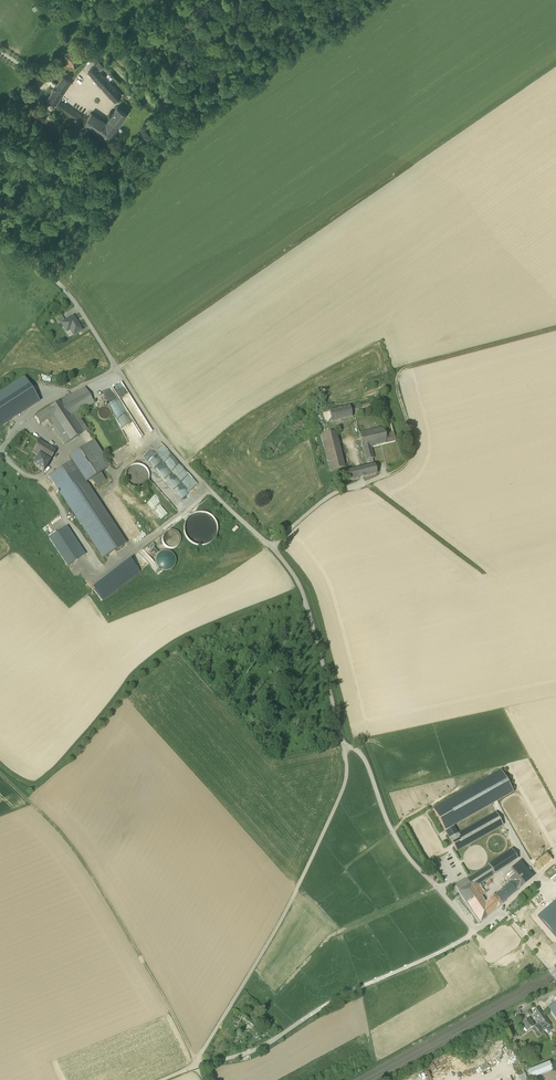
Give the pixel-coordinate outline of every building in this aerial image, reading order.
[(65,54),(67,65),(82,62),(79,51),(65,54)] [(88,72),(113,99),(119,93),(99,71),(104,67),(99,62),(88,72)] [(63,76),(56,86),(64,91),(71,81),(67,78),(63,76)] [(62,95),(64,91),(56,86),(54,89),(62,95)] [(47,99),(56,105),(58,101),(62,95),(54,89),(47,99)] [(119,93),(113,99),(115,102),(121,96),(119,93)] [(84,118),(61,103),(59,106),(81,122),(84,118)] [(117,107),(109,118),(106,123),(91,113),(87,120),(84,124),(99,134),(108,140),(119,125),(127,113),(117,107)] [(56,319),(59,325),(61,324),(61,323),(65,321),(61,316),(56,319)] [(70,330),(73,335),(82,330),(73,316),(65,321),(61,323),(61,324),(65,330),(67,329),(69,329),(70,330)] [(24,378),(0,394),(0,426),(39,402),(24,378)] [(103,391),(115,418),(126,413),(119,398),(127,394),(122,382),(103,391)] [(85,388),(59,402),(69,418),(76,414),(94,404),(86,390),(85,388)] [(384,399),(378,400),(379,404),(382,414),(388,413),(384,399)] [(359,409),(375,405),(374,401),(349,407),(350,411),(359,409)] [(39,425),(48,419),(50,418),(53,416),(55,419),(70,442),(80,435),(69,418),(59,402),(34,418),(39,424),(39,425)] [(352,417),(350,411),(349,407),(349,406),(329,411),(332,421),(352,417)] [(98,412),(98,415),(98,417),(100,419),(102,420),(105,420),(107,420),(109,418),(111,416),(111,413),(110,411),(108,409),(106,407),(103,407),(101,408),(99,410),(98,412)] [(69,418),(80,435),(87,430),(76,414),(69,418)] [(70,442),(55,419),(52,421),(50,418),(48,419),(65,445),(70,442)] [(367,432),(371,447),(396,441),(393,432),(387,434),(385,435),(383,428),(367,432)] [(359,434),(366,460),(373,458),(371,447),(367,432),(359,434)] [(321,436),(329,472),(344,468),(341,456),(340,453),(335,433),(321,436)] [(49,462),(55,451),(38,440),(31,452),(38,456),(39,455),(49,461),(49,462)] [(87,445),(104,471),(111,466),(94,440),(87,445)] [(69,457),(72,461),(86,483),(90,480),(101,473),(104,471),(87,445),(69,457)] [(32,465),(43,471),(49,462),(49,461),(39,455),(38,456),(32,465)] [(126,543),(86,483),(72,461),(64,466),(50,476),(69,506),(104,558),(126,543)] [(125,474),(125,478),(127,483),(130,486),(135,488),(139,488),(144,487),(147,483),(149,479),(149,474),(148,470),(144,466),(140,464),(135,464),(131,466),(127,469),(125,474)] [(374,465),(361,468),(363,477),(376,474),(374,465)] [(346,482),(359,478),(357,469),(344,472),(346,482)] [(101,473),(90,480),(97,486),(106,480),(101,473)] [(192,543),(198,546),(204,545),(210,543),(215,537),(217,532),(217,525),(214,519),(209,514),(202,512),(196,513),(190,516),(186,521),(184,528),(184,534),(187,539),(192,543)] [(84,555),(66,527),(49,538),(67,566),(84,555)] [(170,531),(161,535),(161,541),(164,547),(164,552),(155,556),(155,560),(160,571),(169,571),(176,568),(176,557),(175,554),(175,550),(182,546),(184,546),(184,541),(179,531),(170,531)] [(104,581),(94,588),(102,600),(142,574),(131,558),(102,578),(104,581)] [(481,782),(493,803),(512,792),(500,771),(481,782)] [(432,809),(444,831),(452,826),(493,803),(481,782),(432,809)] [(495,813),(457,835),(449,839),(456,851),(502,825),(495,813)] [(457,835),(452,826),(444,831),(449,839),(457,835)] [(511,850),(488,865),(494,874),(516,859),(511,850)] [(533,876),(520,862),(513,867),(526,882),(533,876)] [(484,905),(478,896),(473,888),(477,886),(478,885),(494,874),(488,865),(467,879),(455,886),(459,891),(458,891),(479,923),(497,908),(489,900),(484,905)] [(515,892),(526,882),(513,867),(504,875),(510,882),(508,883),(515,892)] [(501,904),(515,892),(508,883),(493,896),(501,904)] [(482,894),(477,886),(473,888),(478,896),(482,894)] [(493,896),(489,900),(497,908),(500,905),(501,904),(493,896)] [(537,917),(555,938),(555,937),(555,900),(537,917)] [(547,1008),(555,1021),(555,1002),(547,1008)] [(539,1020),(540,1022),(545,1019),(537,1008),(532,1011),(536,1017),(539,1020)] [(521,1024),(526,1031),(530,1028),(533,1026),(534,1026),(528,1019),(521,1024)] [(543,1031),(545,1029),(549,1026),(545,1019),(540,1022),(537,1025),(543,1031)] [(536,1030),(539,1034),(543,1031),(537,1025),(534,1027),(536,1030)] [(528,1071),(531,1079),(551,1071),(548,1062),(528,1071)]
